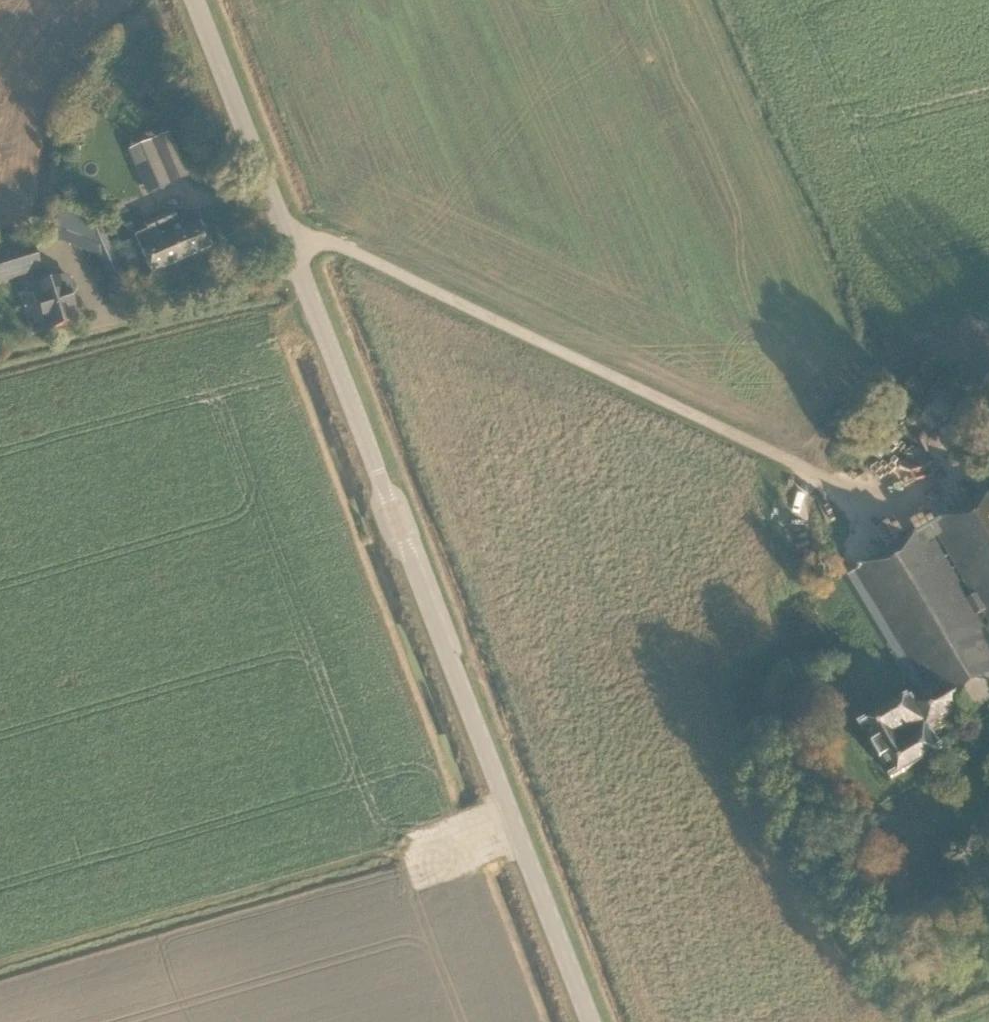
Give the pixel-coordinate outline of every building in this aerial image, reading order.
[(127,150),(147,195),(190,177),(170,132),(127,150)] [(211,247),(198,219),(195,213),(177,221),(173,210),(144,222),(147,230),(134,236),(138,245),(151,274),(211,247)] [(124,275),(103,227),(88,234),(109,282),(124,275)] [(42,272),(34,245),(0,254),(0,283),(42,272)] [(33,288),(47,330),(78,321),(69,294),(73,292),(68,277),(33,288)] [(850,577),(917,689),(909,693),(912,698),(862,727),(894,781),(944,752),(934,736),(951,726),(946,718),(962,709),(966,715),(988,702),(988,497),(850,577)]
